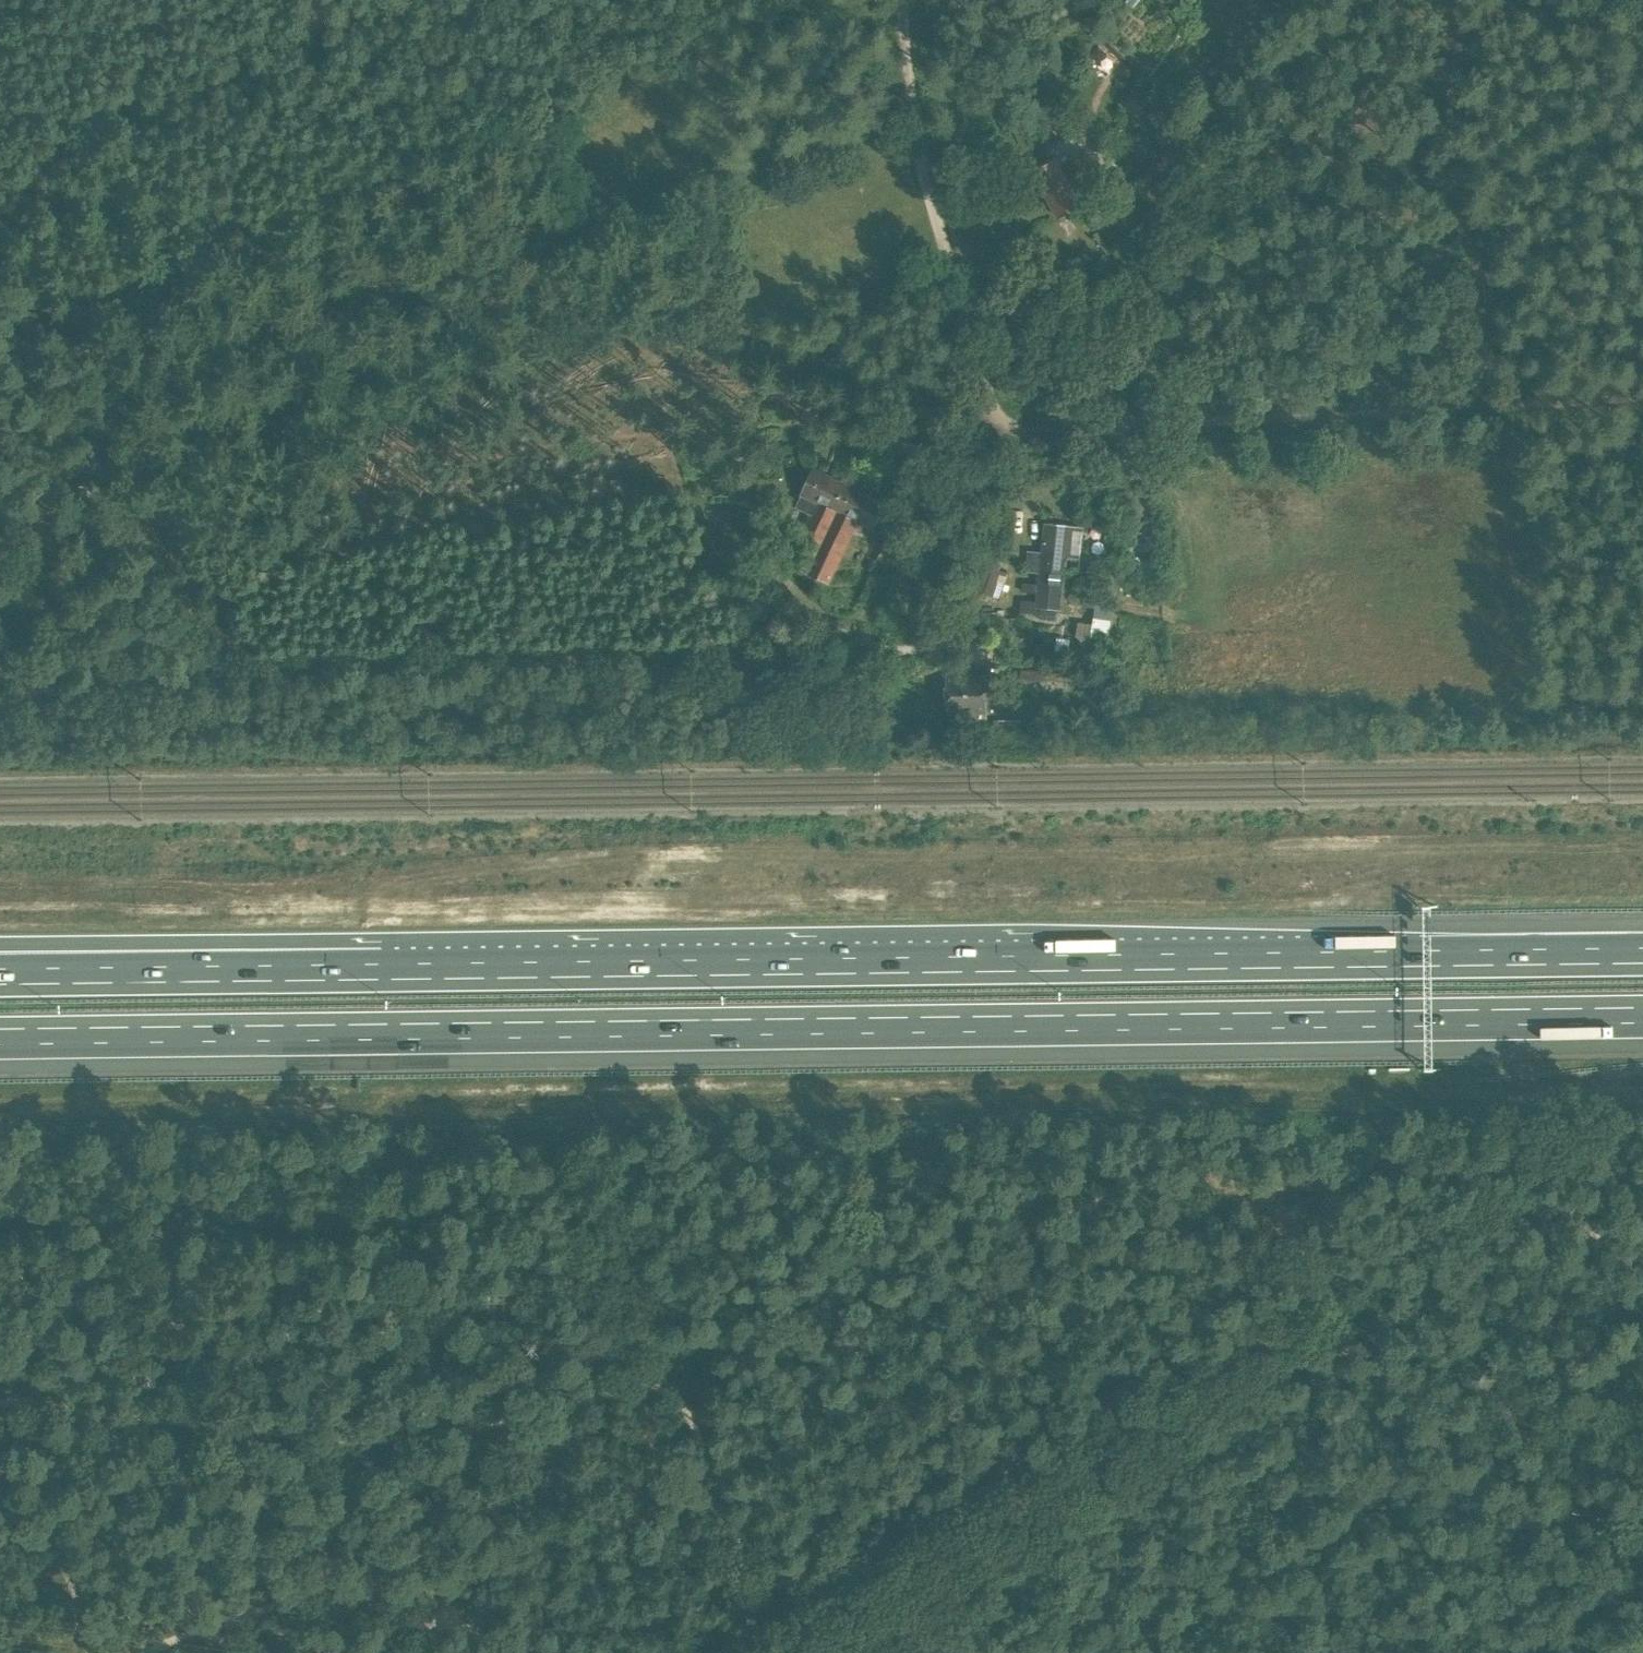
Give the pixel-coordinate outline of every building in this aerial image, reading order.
[(1106,53),(1098,46),(1090,55),(1098,62),(1106,53)] [(1100,185),(1083,153),(1071,159),(1070,159),(1058,165),(1056,161),(1035,172),(1059,217),(1080,206),(1076,198),(1088,192),(1088,191),(1100,185)] [(809,573),(850,487),(814,470),(803,494),(797,507),(813,514),(789,563),(809,573)] [(874,529),(885,506),(886,504),(850,487),(809,573),(829,582),(858,520),(874,529)] [(1080,558),(1083,528),(1047,524),(1043,554),(1030,553),(1028,570),(1037,571),(1037,580),(1040,580),(1038,606),(1060,609),(1065,557),(1080,558)] [(988,558),(977,591),(1000,599),(1009,572),(999,569),(1001,562),(988,558)] [(1109,647),(1114,611),(1095,608),(1090,644),(1109,647)] [(1044,680),(1044,669),(1022,668),(1022,680),(1044,680)] [(988,718),(987,712),(987,678),(947,678),(947,712),(962,712),(962,731),(973,731),(973,712),(979,712),(979,718),(988,718)]
